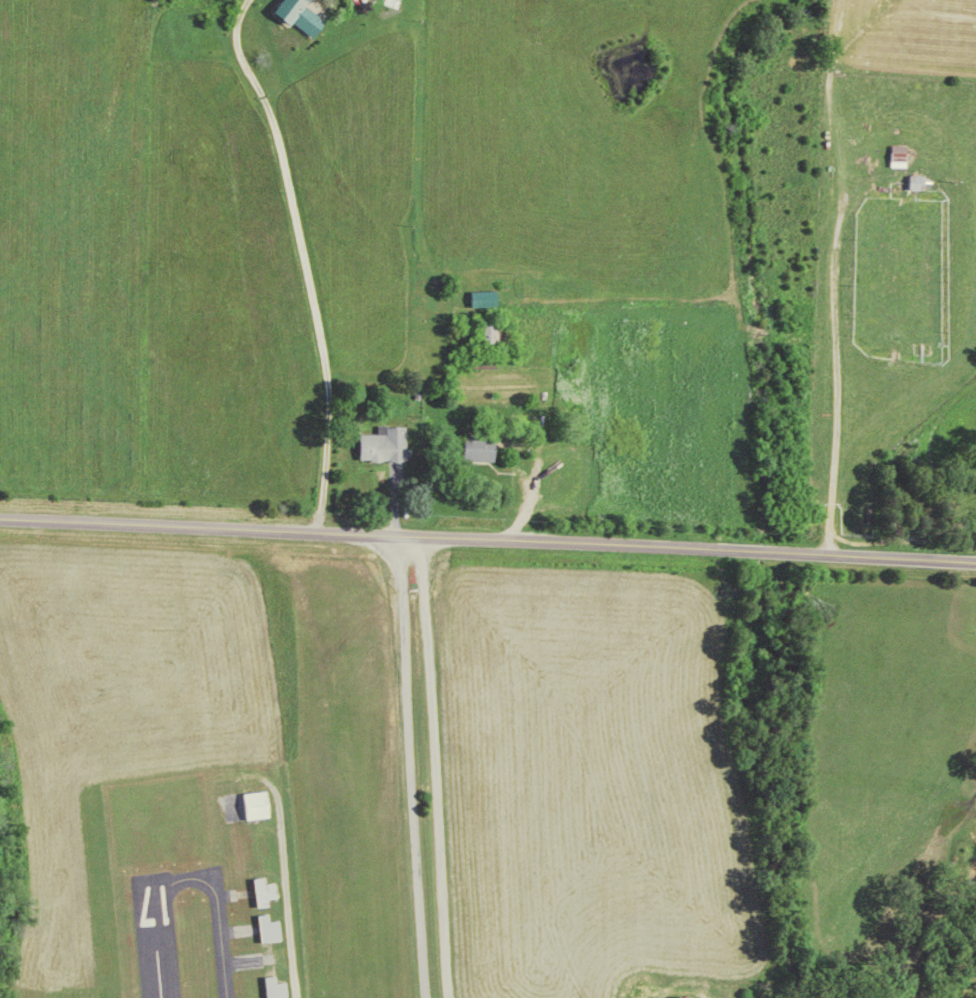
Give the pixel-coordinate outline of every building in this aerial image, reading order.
[(269,8),(286,22),(289,18),(308,34),(321,17),(301,2),(303,0),(275,0),(269,8)] [(893,166),(908,167),(909,145),(894,145),(893,166)] [(911,189),(927,189),(927,175),(911,175),(911,189)] [(469,288),(469,303),(495,303),(495,288),(469,288)] [(478,315),(477,339),(508,339),(508,316),(478,315)] [(466,347),(466,366),(497,365),(497,346),(466,347)] [(355,431),(354,460),(400,462),(401,424),(372,423),(371,432),(355,431)] [(460,434),(459,457),(491,458),(492,435),(460,434)] [(240,792),(243,818),(266,815),(264,789),(240,792)] [(250,876),(254,906),(267,904),(266,897),(275,896),(273,881),(263,882),(262,874),(250,876)] [(254,914),(258,941),(280,939),(277,918),(267,919),(266,912),(254,914)] [(264,997),(285,997),(283,980),(273,981),(273,974),(262,975),(264,997)]
